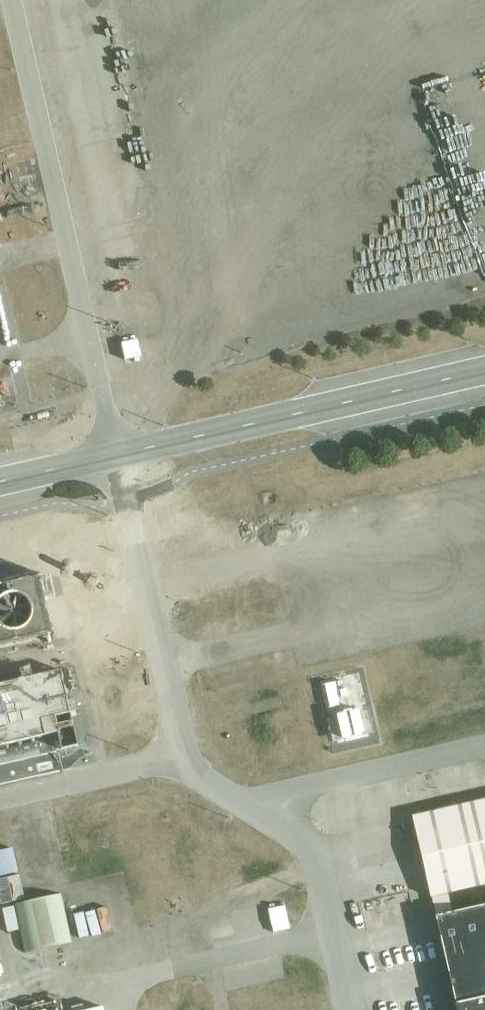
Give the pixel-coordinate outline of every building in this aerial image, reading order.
[(120,343),(124,362),(139,359),(135,340),(120,343)] [(50,633),(41,586),(45,585),(43,575),(38,576),(38,574),(0,582),(0,644),(50,633)] [(58,731),(55,716),(69,713),(61,670),(0,684),(0,744),(58,731)] [(354,740),(366,737),(359,706),(347,709),(354,740)] [(435,917),(457,1009),(484,1009),(484,905),(451,913),(447,894),(484,886),(484,799),(412,816),(430,898),(431,898),(436,917),(435,917)] [(18,872),(12,848),(0,851),(0,876),(18,872)] [(0,879),(0,903),(0,904),(25,899),(19,875),(0,879)] [(72,943),(61,895),(15,905),(25,953),(72,943)] [(269,927),(287,924),(283,905),(266,908),(269,927)] [(5,933),(18,931),(14,906),(1,908),(5,933)]
